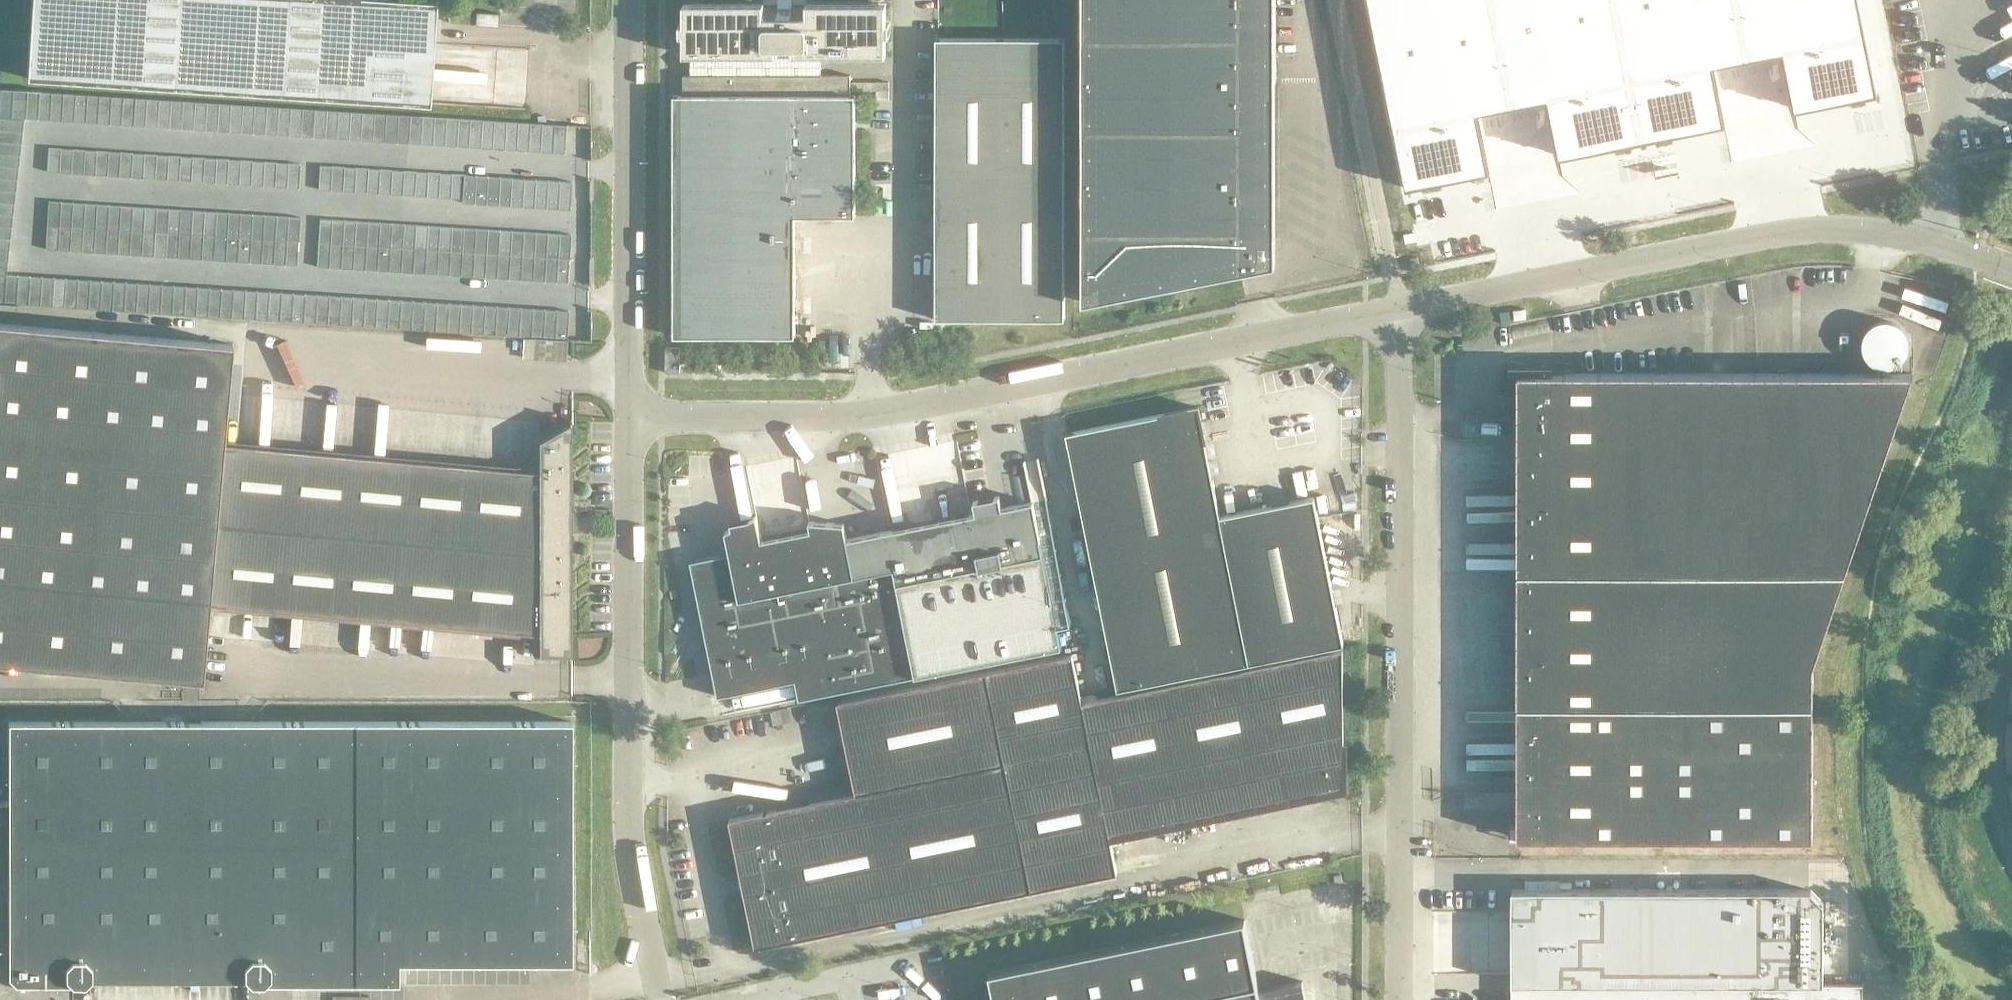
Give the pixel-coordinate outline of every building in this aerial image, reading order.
[(26,77),(428,103),(435,0),(430,0),(31,0),(26,77)] [(1082,302),(1275,263),(1275,0),(1082,0),(1082,302)] [(1405,187),(1489,170),(1477,112),(1512,105),(1491,0),(1368,0),(1405,187)] [(1512,105),(1547,98),(1558,156),(1641,139),(1613,0),(1491,0),(1512,105)] [(1641,139),(1724,123),(1713,64),(1747,58),(1736,0),(1613,0),(1641,139)] [(1747,58),(1782,51),(1794,109),(1877,92),(1859,0),(1736,0),(1747,58)] [(886,3),(814,3),(683,3),(683,23),(679,23),(679,35),(683,35),(683,54),(690,54),(690,75),(683,75),(683,95),(673,95),(673,337),(794,337),(794,216),(855,216),(855,95),(850,95),(850,75),(807,75),(807,55),(886,55),(886,35),(889,35),(889,23),(886,23),(886,3)] [(497,26),(497,14),(481,13),(480,25),(497,26)] [(1062,319),(1062,37),(933,37),(933,319),(1062,319)] [(1974,131),(2005,142),(2011,123),(2011,84),(1993,78),(1974,131)] [(0,88),(0,116),(36,119),(38,91),(0,88)] [(50,92),(38,91),(36,119),(48,120),(50,92)] [(62,92),(50,92),(48,120),(60,120),(62,92)] [(74,93),(62,92),(60,120),(72,121),(74,93)] [(86,94),(74,93),(72,121),(84,122),(86,94)] [(98,95),(86,94),(84,122),(96,123),(98,95)] [(110,95),(98,95),(96,123),(108,123),(110,95)] [(122,96),(110,95),(108,123),(120,124),(122,96)] [(133,97),(122,96),(120,124),(132,125),(133,97)] [(145,98),(133,97),(132,125),(144,126),(145,98)] [(158,99),(145,98),(144,126),(156,127),(158,99)] [(169,99),(158,99),(156,127),(168,127),(169,99)] [(181,100),(169,99),(168,127),(180,128),(181,100)] [(193,101),(181,100),(180,128),(192,129),(193,101)] [(205,102),(193,101),(192,129),(204,130),(205,102)] [(217,102),(205,102),(204,130),(216,130),(217,102)] [(229,103),(217,102),(216,130),(228,131),(229,103)] [(241,104),(229,103),(228,131),(240,132),(241,104)] [(253,105),(241,104),(240,132),(251,133),(253,105)] [(265,106),(253,105),(251,133),(263,133),(265,106)] [(277,106),(265,106),(263,133),(275,134),(277,106)] [(289,107),(277,106),(275,134),(287,135),(289,107)] [(301,108),(289,107),(287,135),(299,136),(301,108)] [(313,109),(301,108),(299,136),(311,137),(313,109)] [(325,109),(313,109),(311,137),(323,137),(325,109)] [(337,110),(325,109),(323,137),(335,138),(337,110)] [(349,111),(337,110),(335,138),(347,139),(349,111)] [(361,112),(349,111),(347,139),(359,140),(361,112)] [(373,113),(361,112),(359,140),(371,140),(373,113)] [(385,113),(373,113),(371,140),(383,141),(385,113)] [(397,114),(385,113),(383,141),(395,142),(397,114)] [(409,115),(397,114),(395,142),(407,143),(409,115)] [(421,116),(409,115),(407,143),(419,144),(421,116)] [(433,116),(421,116),(419,144),(431,144),(433,116)] [(445,117),(433,116),(431,144),(443,145),(445,117)] [(0,117),(0,129),(21,131),(22,119),(0,117)] [(457,118),(445,117),(443,145),(455,146),(457,118)] [(469,119),(457,118),(455,146),(467,147),(469,119)] [(481,120),(469,119),(467,147),(479,147),(481,120)] [(493,120),(481,120),(479,147),(491,148),(493,120)] [(505,121),(493,120),(491,148),(503,149),(505,121)] [(517,122),(505,121),(503,149),(515,150),(517,122)] [(529,123),(517,122),(515,150),(527,151),(529,123)] [(541,123),(529,123),(527,151),(539,151),(541,123)] [(553,124),(541,123),(539,151),(551,152),(553,124)] [(565,125),(553,124),(551,152),(563,153),(565,125)] [(0,129),(0,141),(20,143),(21,131),(0,129)] [(0,141),(0,153),(18,155),(20,143),(0,141)] [(59,148),(47,148),(46,171),(58,172),(59,148)] [(71,149),(59,148),(58,172),(70,173),(71,149)] [(83,150),(71,149),(70,173),(82,174),(83,150)] [(95,151),(83,150),(82,174),(94,175),(95,151)] [(107,151),(95,151),(94,175),(106,175),(107,151)] [(119,152),(107,151),(106,175),(117,176),(119,152)] [(131,153),(119,152),(117,176),(129,177),(131,153)] [(0,153),(0,165),(17,167),(18,155),(0,153)] [(143,154),(131,153),(129,177),(141,178),(143,154)] [(155,154),(143,154),(141,178),(153,178),(155,154)] [(167,155),(155,154),(153,178),(165,179),(167,155)] [(179,156),(167,155),(165,179),(177,180),(179,156)] [(191,157),(179,156),(177,180),(189,181),(191,157)] [(203,158),(191,157),(189,181),(201,182),(203,158)] [(215,158),(203,158),(201,182),(213,182),(215,158)] [(227,159),(215,158),(213,182),(225,183),(227,159)] [(238,160),(227,159),(225,183),(237,184),(238,160)] [(250,161),(238,160),(237,184),(249,185),(250,161)] [(262,161),(250,161),(249,185),(261,185),(262,161)] [(274,162),(262,161),(261,185),(273,186),(274,162)] [(285,187),(286,163),(274,162),(273,186),(285,187)] [(298,164),(286,163),(285,187),(297,188),(298,164)] [(0,165),(0,177),(16,179),(17,167),(0,165)] [(330,166),(319,165),(317,189),(329,190),(330,166)] [(342,167),(330,166),(329,190),(341,191),(342,167)] [(354,167),(342,167),(341,191),(353,191),(354,167)] [(366,168),(354,167),(353,191),(365,192),(366,168)] [(378,169),(366,168),(365,192),(377,193),(378,169)] [(390,170),(378,169),(377,193),(389,194),(390,170)] [(402,170),(390,170),(389,194),(401,194),(402,170)] [(414,171),(402,170),(401,194),(413,195),(414,171)] [(426,172),(414,171),(413,195),(425,196),(426,172)] [(438,173),(426,172),(425,196),(437,197),(438,173)] [(450,174),(438,173),(437,197),(449,198),(450,174)] [(462,174),(450,174),(449,198),(461,198),(462,174)] [(474,175),(462,174),(461,198),(460,202),(472,203),(474,175)] [(486,176),(474,175),(472,203),(484,204),(486,176)] [(498,177),(486,176),(484,204),(496,205),(498,177)] [(0,177),(0,189),(14,191),(16,179),(0,177)] [(510,177),(498,177),(496,205),(508,205),(510,177)] [(522,178),(510,177),(508,205),(520,206),(522,178)] [(534,179),(522,178),(520,206),(532,207),(534,179)] [(546,180),(534,179),(532,207),(544,208),(546,180)] [(558,181),(546,180),(544,208),(556,209),(558,181)] [(569,181),(558,181),(556,209),(568,209),(569,181)] [(0,189),(0,201),(13,203),(14,191),(0,189)] [(0,201),(0,213),(11,215),(13,203),(0,201)] [(59,202),(48,201),(46,225),(58,226),(59,202)] [(71,202),(59,202),(58,226),(70,226),(71,202)] [(83,203),(71,202),(70,226),(82,227),(83,203)] [(95,204),(83,203),(82,227),(94,228),(95,204)] [(107,205),(95,204),(94,228),(106,229),(107,205)] [(119,206),(107,205),(106,229),(118,230),(119,206)] [(131,206),(119,206),(118,230),(130,230),(131,206)] [(143,207),(131,206),(130,230),(142,231),(143,207)] [(155,208),(143,207),(142,231),(154,232),(155,208)] [(167,209),(155,208),(154,232),(166,233),(167,209)] [(179,209),(167,209),(166,233),(178,233),(179,209)] [(191,210),(179,209),(178,233),(190,234),(191,210)] [(203,211),(191,210),(190,234),(202,235),(203,211)] [(215,212),(203,211),(202,235),(214,236),(215,212)] [(227,212),(215,212),(214,236),(225,237),(227,212)] [(239,213),(227,212),(225,237),(238,237),(239,213)] [(0,213),(0,225),(10,227),(11,215),(0,213)] [(251,214),(239,213),(238,237),(249,238),(251,214)] [(263,215),(251,214),(249,238),(261,239),(263,215)] [(275,216),(263,215),(261,239),(273,240),(275,216)] [(287,216),(275,216),(273,240),(285,240),(287,216)] [(298,217),(287,216),(285,240),(297,241),(298,217)] [(331,219),(319,218),(317,242),(329,243),(331,219)] [(343,220),(331,219),(329,243),(341,244),(343,220)] [(355,221),(343,220),(341,244),(353,245),(355,221)] [(367,221),(355,221),(353,245),(365,246),(367,221)] [(379,222),(367,221),(365,246),(377,246),(379,222)] [(390,223),(379,222),(377,246),(389,247),(390,223)] [(402,224),(391,223),(389,247),(401,248),(402,224)] [(414,225),(403,224),(401,248),(413,249),(414,225)] [(0,225),(0,237),(9,238),(10,227),(0,225)] [(58,226),(46,225),(44,249),(56,250),(58,226)] [(426,225),(415,225),(413,249),(425,249),(426,225)] [(438,226),(426,225),(425,249),(437,250),(438,226)] [(70,226),(58,226),(56,250),(68,250),(70,226)] [(80,251),(82,227),(70,226),(68,250),(80,251)] [(450,227),(438,226),(437,250),(449,251),(450,227)] [(94,228),(82,227),(80,251),(92,252),(94,228)] [(450,227),(449,251),(461,252),(462,228),(450,227)] [(106,229),(94,228),(92,252),(104,253),(106,229)] [(474,228),(462,228),(461,252),(473,253),(474,228)] [(486,229),(474,228),(473,253),(485,253),(486,229)] [(116,253),(118,230),(106,229),(104,253),(116,253)] [(498,230),(486,229),(485,253),(497,254),(498,230)] [(128,254),(130,230),(118,230),(116,253),(128,254)] [(142,231),(130,230),(128,254),(140,255),(142,231)] [(510,231),(498,230),(497,254),(509,255),(510,231)] [(154,232),(142,231),(140,255),(152,256),(154,232)] [(522,232),(510,231),(509,255),(521,256),(522,232)] [(166,233),(154,232),(152,256),(164,257),(166,233)] [(534,232),(522,232),(521,256),(533,256),(534,232)] [(546,233),(534,232),(533,256),(545,257),(546,233)] [(176,257),(178,233),(166,233),(164,257),(176,257)] [(190,234),(178,233),(176,257),(188,258),(190,234)] [(558,234),(546,233),(545,257),(557,258),(558,234)] [(200,259),(202,235),(190,234),(188,258),(200,259)] [(570,235),(558,234),(557,258),(568,259),(570,235)] [(214,236),(202,235),(200,259),(212,260),(214,236)] [(225,237),(214,236),(212,260),(224,260),(225,237)] [(0,237),(0,250),(7,251),(9,238),(0,237)] [(238,237),(225,237),(224,260),(236,261),(238,237)] [(248,262),(249,238),(238,237),(236,261),(248,262)] [(260,263),(261,239),(249,238),(248,262),(260,263)] [(273,240),(261,239),(260,263),(272,264),(273,240)] [(285,240),(273,240),(272,264),(284,264),(285,240)] [(284,264),(295,265),(297,241),(285,240),(284,264)] [(317,242),(316,266),(328,267),(329,243),(317,242)] [(340,268),(341,244),(329,243),(328,267),(340,268)] [(351,269),(353,245),(341,244),(340,268),(351,269)] [(365,246),(353,245),(351,269),(363,269),(365,246)] [(377,246),(365,246),(363,269),(375,270),(377,246)] [(387,271),(389,247),(377,246),(375,270),(387,271)] [(401,248),(389,247),(387,271),(399,272),(401,248)] [(413,249),(401,248),(399,272),(411,273),(413,249)] [(425,249),(413,249),(411,273),(423,273),(425,249)] [(435,274),(437,250),(425,249),(423,273),(435,274)] [(449,251),(437,250),(435,274),(447,275),(449,251)] [(461,252),(449,251),(447,275),(459,276),(461,252)] [(471,276),(473,253),(461,252),(459,276),(471,276)] [(485,253),(473,253),(471,276),(483,277),(485,253)] [(497,254),(485,253),(483,277),(495,278),(497,254)] [(507,279),(509,255),(497,254),(495,278),(507,279)] [(521,256),(509,255),(507,279),(519,280),(521,256)] [(533,256),(521,256),(519,280),(531,280),(533,256)] [(545,257),(533,256),(531,280),(543,281),(545,257)] [(556,269),(557,258),(545,257),(543,281),(555,282),(556,269)] [(556,269),(567,270),(568,259),(557,258),(556,269)] [(555,282),(567,283),(567,270),(556,269),(555,282)] [(0,274),(0,302),(15,303),(17,275),(5,274),(0,274)] [(29,276),(17,275),(15,303),(27,304),(29,276)] [(41,277),(29,276),(27,304),(39,305),(41,277)] [(53,277),(41,277),(39,305),(51,305),(53,277)] [(65,278),(53,277),(51,305),(63,306),(65,278)] [(76,279),(65,278),(63,306),(75,307),(76,279)] [(88,280),(76,279),(75,307),(87,308),(88,280)] [(100,281),(88,280),(87,308),(99,308),(100,281)] [(112,281),(100,281),(99,308),(111,309),(112,281)] [(124,282),(112,281),(111,309),(123,310),(124,282)] [(136,283),(124,282),(123,310),(135,311),(136,283)] [(148,284),(136,283),(135,311),(147,312),(148,284)] [(160,284),(148,284),(147,312),(158,312),(160,284)] [(172,285),(160,284),(158,312),(170,313),(172,285)] [(184,286),(172,285),(170,313),(182,314),(184,286)] [(196,287),(184,286),(182,314),(194,315),(196,287)] [(208,288),(196,287),(194,315),(206,315),(208,288)] [(220,288),(208,288),(206,315),(218,316),(220,288)] [(232,289),(220,288),(218,316),(230,317),(232,289)] [(244,290),(232,289),(230,317),(242,318),(244,290)] [(256,291),(244,290),(242,318),(254,318),(256,291)] [(268,291),(256,291),(254,318),(266,319),(268,291)] [(280,292),(268,291),(266,319),(278,320),(280,292)] [(292,293),(280,292),(278,320),(290,321),(292,293)] [(304,294),(292,293),(290,321),(302,322),(304,294)] [(316,294),(304,294),(302,322),(314,322),(316,294)] [(328,295),(316,294),(314,322),(326,323),(328,295)] [(340,296),(328,295),(326,323),(338,324),(340,296)] [(352,297),(340,296),(338,324),(350,325),(352,297)] [(364,298),(352,297),(350,325),(362,325),(364,298)] [(376,298),(364,298),(362,325),(374,326),(376,298)] [(388,299),(376,298),(374,326),(386,327),(388,299)] [(400,300),(388,299),(386,327),(398,328),(400,300)] [(412,301),(400,300),(398,328),(410,329),(412,301)] [(424,301),(412,301),(410,329),(422,329),(424,301)] [(436,302),(424,301),(422,329),(434,330),(436,302)] [(448,303),(436,302),(434,330),(446,331),(448,303)] [(460,304),(448,303),(446,331),(458,332),(460,304)] [(472,305),(460,304),(458,332),(470,332),(472,305)] [(484,305),(472,305),(470,332),(482,333),(484,305)] [(496,306),(484,305),(482,333),(494,334),(496,306)] [(508,307),(496,306),(494,334),(506,335),(508,307)] [(520,308),(508,307),(506,335),(518,336),(520,308)] [(532,308),(520,308),(518,336),(530,336),(532,308)] [(544,309),(532,308),(530,336),(542,337),(544,309)] [(555,310),(544,309),(542,337),(554,338),(555,310)] [(567,311),(555,310),(554,338),(566,339),(567,311)] [(537,440),(537,472),(222,444),(231,344),(0,323),(0,662),(201,681),(207,604),(537,634),(537,653),(531,653),(531,654),(570,654),(570,530),(564,529),(569,505),(570,505),(570,420),(568,420),(568,422),(537,440)] [(679,347),(665,347),(665,372),(679,372),(679,347)] [(1521,416),(1521,522),(1861,522),(1912,374),(1552,373),(1552,365),(1509,365),(1509,416),(1521,416)] [(1117,689),(1343,644),(1313,497),(1219,516),(1197,407),(1066,433),(1117,689)] [(857,459),(798,471),(808,518),(866,507),(857,459)] [(725,531),(729,552),(690,560),(717,696),(795,680),(798,700),(1062,647),(1033,501),(1002,507),(1000,496),(974,501),(976,513),(847,539),(843,523),(808,521),(810,530),(761,539),(756,515),(725,531)] [(1812,665),(1861,522),(1521,522),(1521,701),(1812,701),(1812,665)] [(1342,648),(1255,666),(1082,702),(1072,653),(837,701),(844,738),(856,792),(729,818),(738,861),(734,862),(743,905),(747,904),(755,947),(1117,873),(1110,836),(1343,788),(1342,648)] [(1812,838),(1812,701),(1521,701),(1521,810),(1516,810),(1516,838),(1812,838)] [(0,801),(0,999),(71,999),(71,982),(83,982),(87,977),(245,977),(249,982),(397,982),(397,962),(570,962),(570,721),(7,721),(7,801),(0,801)] [(1520,983),(1520,999),(1863,999),(1863,983),(1822,983),(1822,902),(1810,890),(1511,889),(1511,911),(1520,911),(1520,983)] [(1302,980),(1259,989),(1244,919),(989,972),(994,999),(1304,999),(1300,982),(1302,982),(1302,980)]
